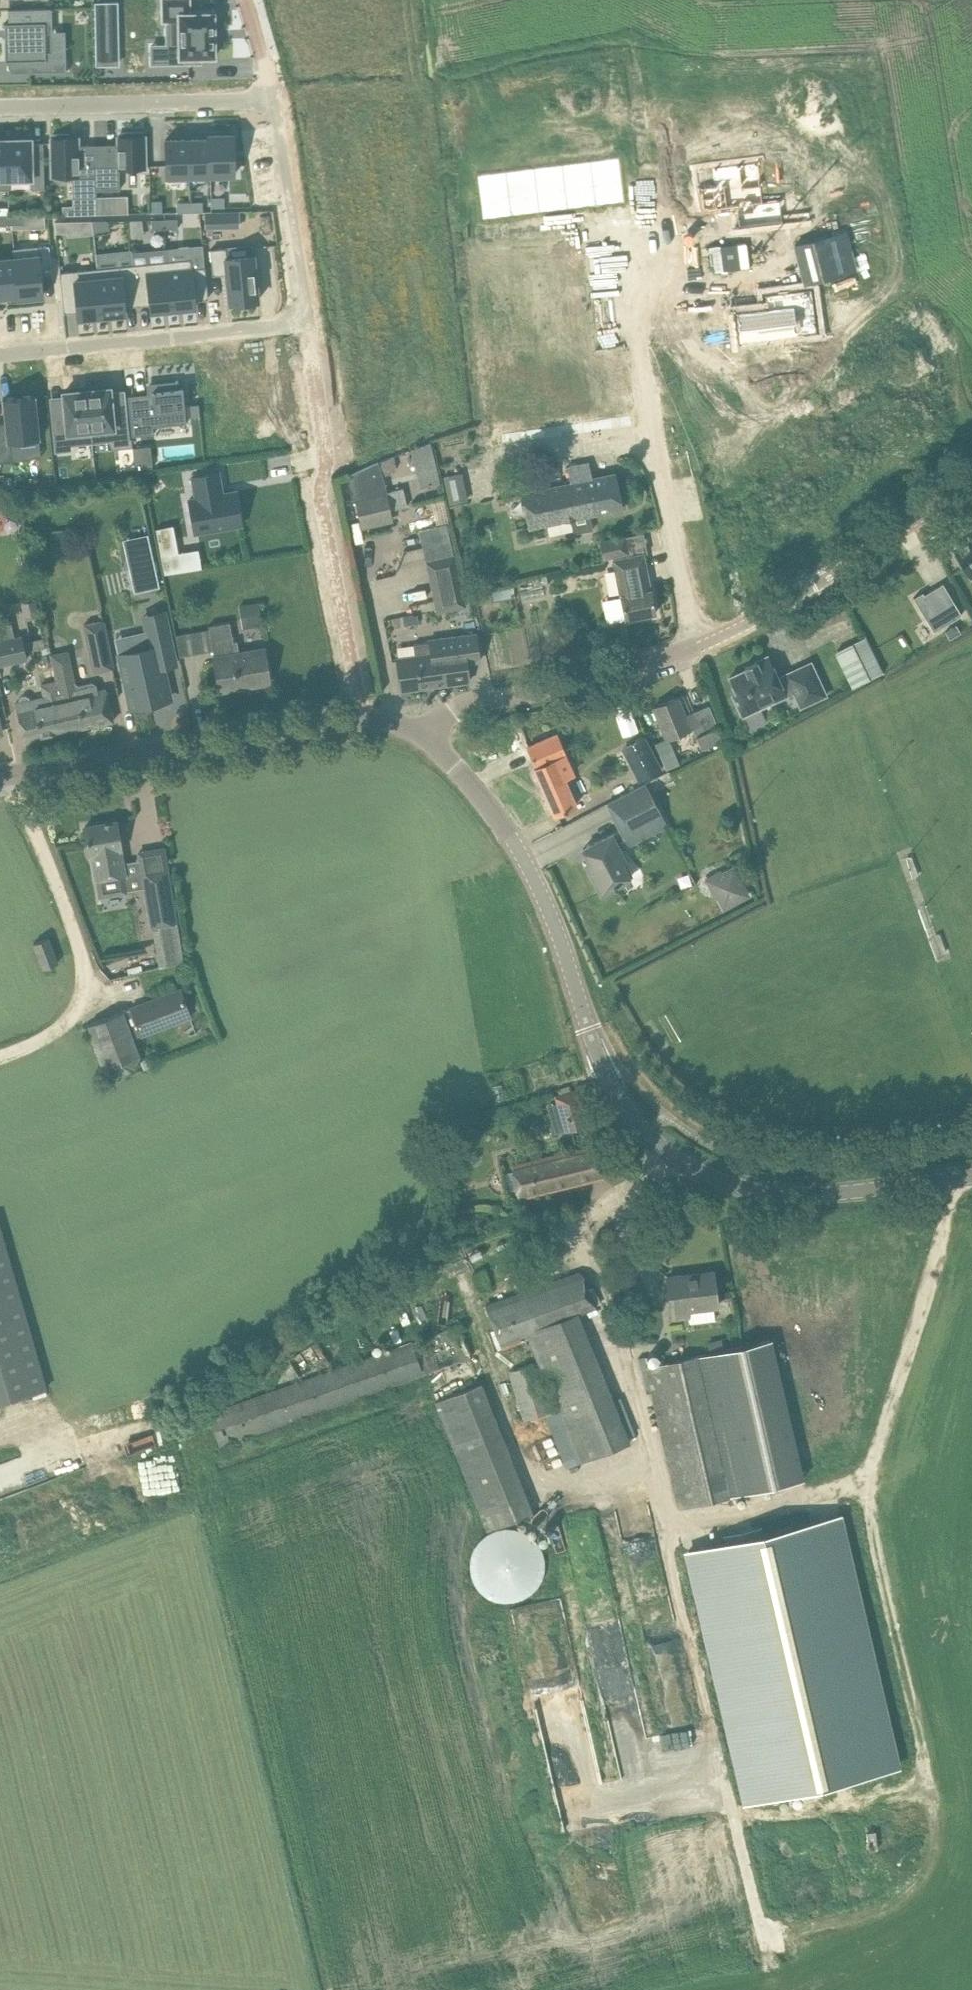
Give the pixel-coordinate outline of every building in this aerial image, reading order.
[(163,21),(179,21),(180,45),(168,45),(168,62),(191,62),(200,62),(200,56),(215,56),(215,54),(214,41),(215,41),(214,27),(214,14),(214,12),(212,12),(189,13),(189,0),(163,0),(163,21)] [(116,4),(96,4),(97,44),(117,43),(116,4)] [(8,9),(8,23),(4,23),(5,61),(29,61),(30,73),(67,72),(66,52),(46,53),(45,31),(53,31),(52,8),(8,9)] [(145,136),(142,136),(142,132),(121,132),(121,136),(118,136),(118,144),(94,145),(95,191),(96,190),(120,190),(119,169),(146,169),(145,136)] [(96,197),(96,190),(95,191),(94,145),(78,145),(78,137),(70,137),(70,133),(53,134),(53,138),(51,138),(52,177),(72,176),(73,198),(96,197)] [(231,134),(206,135),(206,138),(207,138),(208,176),(232,175),(231,134)] [(31,138),(7,139),(8,179),(9,179),(31,179),(32,189),(44,188),(44,162),(32,162),(31,143),(31,138)] [(206,138),(186,139),(187,176),(208,176),(207,138),(206,138)] [(10,189),(9,179),(8,179),(7,139),(0,139),(0,190),(10,189)] [(186,139),(163,140),(164,177),(187,176),(186,139)] [(620,158),(590,161),(596,207),(625,203),(620,158)] [(590,161),(562,165),(568,210),(596,207),(590,161)] [(701,169),(697,170),(697,172),(699,171),(701,187),(698,187),(699,193),(701,193),(703,210),(736,206),(738,226),(736,226),(737,227),(782,222),(780,200),(782,200),(781,199),(767,200),(763,201),(758,162),(713,168),(701,169)] [(562,165),(534,168),(540,214),(568,210),(562,165)] [(534,168),(505,172),(512,217),(540,214),(534,168)] [(505,172),(477,175),(482,221),(512,217),(505,172)] [(224,197),(211,198),(211,207),(224,207),(224,197)] [(190,202),(177,203),(177,212),(190,212),(190,202)] [(202,202),(190,202),(190,212),(203,212),(202,202)] [(223,209),(206,210),(206,226),(223,226),(223,209)] [(24,214),(11,215),(11,224),(24,224),(24,214)] [(11,224),(11,215),(0,215),(0,225),(11,224)] [(109,219),(92,220),(94,232),(110,230),(109,219)] [(165,229),(165,219),(152,219),(152,229),(165,229)] [(178,229),(178,219),(165,219),(165,229),(178,229)] [(56,221),(55,221),(57,232),(68,231),(67,220),(56,221)] [(49,245),(13,248),(14,258),(15,258),(19,295),(18,295),(18,298),(43,296),(40,270),(52,269),(49,245)] [(538,246),(512,249),(515,269),(518,268),(536,266),(540,292),(540,293),(575,289),(571,251),(567,252),(547,254),(546,245),(538,246)] [(226,248),(210,250),(213,275),(227,274),(230,303),(258,301),(257,287),(260,287),(258,271),(255,271),(253,255),(227,258),(226,248)] [(18,295),(19,295),(15,258),(14,258),(0,259),(0,297),(18,295)] [(191,259),(168,261),(173,309),(195,307),(195,300),(208,298),(205,267),(192,269),(191,259)] [(147,264),(133,265),(137,305),(150,304),(150,311),(173,309),(168,261),(147,264)] [(133,265),(97,269),(102,316),(125,314),(125,307),(137,305),(133,265)] [(97,269),(60,272),(64,313),(77,311),(78,319),(102,316),(97,269)] [(526,330),(522,331),(525,351),(557,347),(558,346),(556,329),(576,327),(580,326),(575,289),(540,293),(540,294),(544,328),(526,330)] [(767,308),(736,312),(739,340),(792,333),(793,334),(817,331),(811,289),(765,295),(767,308)] [(137,398),(128,399),(132,436),(154,434),(153,426),(187,423),(185,403),(183,388),(179,388),(178,381),(156,383),(156,387),(147,388),(147,394),(136,395),(137,398)] [(110,387),(87,390),(92,443),(114,441),(114,445),(128,443),(125,410),(112,411),(110,387)] [(66,416),(53,417),(56,450),(70,449),(70,445),(92,443),(87,390),(63,392),(66,416)] [(35,395),(3,398),(5,422),(0,423),(0,463),(13,461),(11,442),(39,439),(35,395)] [(199,404),(190,404),(191,417),(200,416),(199,404)] [(413,446),(417,485),(439,483),(435,444),(413,446)] [(378,462),(347,475),(353,501),(356,500),(362,526),(391,520),(389,510),(407,506),(403,488),(385,492),(378,462)] [(570,482),(521,492),(528,528),(571,519),(573,533),(592,529),(590,515),(623,508),(615,473),(592,478),(589,462),(567,467),(570,482)] [(196,498),(189,500),(195,533),(242,524),(236,491),(222,494),(221,486),(218,472),(192,476),(196,498)] [(460,473),(444,476),(450,504),(466,501),(460,473)] [(0,498),(0,510),(3,514),(13,512),(17,503),(10,495),(0,496),(0,498)] [(420,530),(426,560),(455,555),(447,524),(420,530)] [(970,536),(971,538),(955,549),(957,552),(954,554),(961,565),(964,563),(971,576),(971,535),(970,536)] [(599,541),(602,560),(628,555),(625,536),(599,541)] [(150,542),(130,547),(140,590),(159,585),(150,542)] [(198,549),(161,555),(164,574),(202,568),(198,549)] [(613,560),(625,619),(655,613),(643,553),(613,560)] [(455,555),(426,560),(430,581),(459,574),(455,555)] [(459,574),(430,581),(437,613),(466,607),(459,574)] [(922,592),(913,597),(934,631),(962,614),(943,583),(924,594),(922,592)] [(489,589),(474,593),(477,605),(492,602),(492,601),(489,589)] [(20,599),(24,621),(40,618),(35,596),(20,599)] [(238,605),(242,628),(262,625),(258,602),(238,605)] [(151,648),(120,654),(121,660),(120,660),(120,661),(121,660),(129,695),(132,708),(139,706),(164,701),(169,699),(165,681),(162,667),(175,664),(171,645),(164,615),(145,619),(148,632),(151,648)] [(10,620),(0,622),(0,665),(27,659),(22,635),(14,637),(10,620)] [(103,620),(83,625),(89,652),(109,648),(103,620)] [(267,683),(270,682),(264,648),(240,652),(238,641),(233,642),(229,622),(208,625),(209,629),(176,635),(180,656),(213,651),(220,691),(245,687),(245,684),(267,681),(267,683)] [(956,624),(945,630),(949,637),(960,631),(956,624)] [(476,632),(435,638),(436,654),(442,653),(443,658),(448,657),(449,665),(446,666),(446,667),(439,668),(439,671),(435,671),(436,676),(435,676),(436,685),(470,681),(468,664),(480,662),(476,632)] [(850,645),(868,680),(883,673),(866,637),(850,645)] [(436,654),(435,638),(428,639),(428,642),(413,644),(414,655),(397,658),(401,690),(436,685),(435,676),(436,676),(435,671),(439,671),(439,668),(446,667),(446,666),(449,665),(448,657),(443,658),(442,653),(436,654)] [(67,651),(50,654),(56,681),(57,680),(61,693),(59,694),(68,731),(113,721),(109,701),(106,688),(98,690),(97,685),(92,683),(77,685),(76,688),(67,651)] [(746,670),(729,677),(736,692),(732,694),(742,716),(744,715),(751,730),(767,722),(761,708),(762,707),(760,703),(782,693),(784,697),(786,696),(784,691),(791,687),(800,707),(826,695),(811,663),(785,674),(786,676),(779,679),(768,656),(754,662),(744,667),(746,670)] [(18,703),(15,703),(23,740),(68,731),(59,694),(61,693),(57,680),(39,684),(42,698),(31,700),(28,697),(25,696),(21,696),(19,699),(18,703)] [(685,715),(677,697),(653,707),(666,738),(693,727),(702,748),(726,739),(711,704),(685,715)] [(573,773),(555,734),(528,746),(537,767),(534,769),(554,814),(576,804),(564,777),(573,773)] [(662,770),(644,736),(621,749),(638,782),(662,770)] [(672,746),(659,752),(666,770),(680,764),(672,746)] [(645,783),(605,804),(619,831),(624,838),(628,847),(668,826),(645,783)] [(116,821),(84,826),(89,854),(91,854),(95,878),(96,878),(100,896),(111,894),(126,892),(126,890),(121,862),(119,849),(121,849),(119,841),(116,821)] [(624,838),(619,831),(613,834),(613,833),(583,849),(589,861),(586,863),(601,893),(630,878),(630,877),(633,875),(625,862),(627,861),(617,842),(624,838)] [(167,865),(141,870),(150,927),(152,927),(159,967),(183,962),(176,924),(176,923),(167,865)] [(751,897),(733,865),(722,871),(721,869),(704,878),(714,899),(716,898),(723,911),(751,897)] [(43,968),(57,963),(48,938),(33,943),(43,968)] [(190,1016),(180,989),(131,1008),(131,1009),(142,1035),(190,1016)] [(142,1035),(131,1009),(122,1012),(88,1024),(104,1068),(118,1074),(131,1069),(137,1055),(131,1039),(142,1035)] [(588,1125),(578,1089),(555,1095),(565,1131),(588,1125)] [(512,1172),(504,1174),(507,1192),(516,1190),(518,1198),(603,1178),(595,1145),(510,1166),(512,1172)] [(46,1388),(0,1213),(0,1400),(46,1388)] [(527,1333),(579,1314),(594,1308),(581,1271),(485,1306),(501,1349),(521,1341),(519,1336),(527,1333)] [(713,1271),(667,1277),(669,1296),(672,1318),(688,1316),(689,1323),(715,1320),(713,1306),(717,1306),(715,1291),(713,1271)] [(579,1314),(527,1333),(577,1463),(630,1442),(579,1314)] [(302,1381),(209,1414),(215,1433),(220,1445),(425,1372),(448,1364),(450,1370),(460,1367),(458,1362),(471,1358),(471,1356),(466,1344),(460,1325),(302,1381)] [(804,1479),(772,1339),(723,1349),(721,1339),(707,1342),(709,1353),(698,1355),(729,1496),(804,1479)] [(302,1381),(330,1363),(316,1342),(288,1360),(302,1381)] [(641,1368),(640,1368),(645,1394),(650,1393),(677,1509),(729,1497),(729,1496),(698,1355),(648,1367),(641,1368)] [(645,1356),(638,1357),(641,1368),(648,1367),(645,1356)] [(552,1410),(535,1362),(508,1371),(523,1420),(552,1410)] [(533,1512),(481,1382),(434,1402),(486,1531),(533,1512)] [(727,1538),(687,1547),(746,1802),(748,1802),(901,1766),(842,1511),(773,1527),(727,1538)] [(523,1521),(466,1540),(489,1606),(546,1587),(523,1521)]
